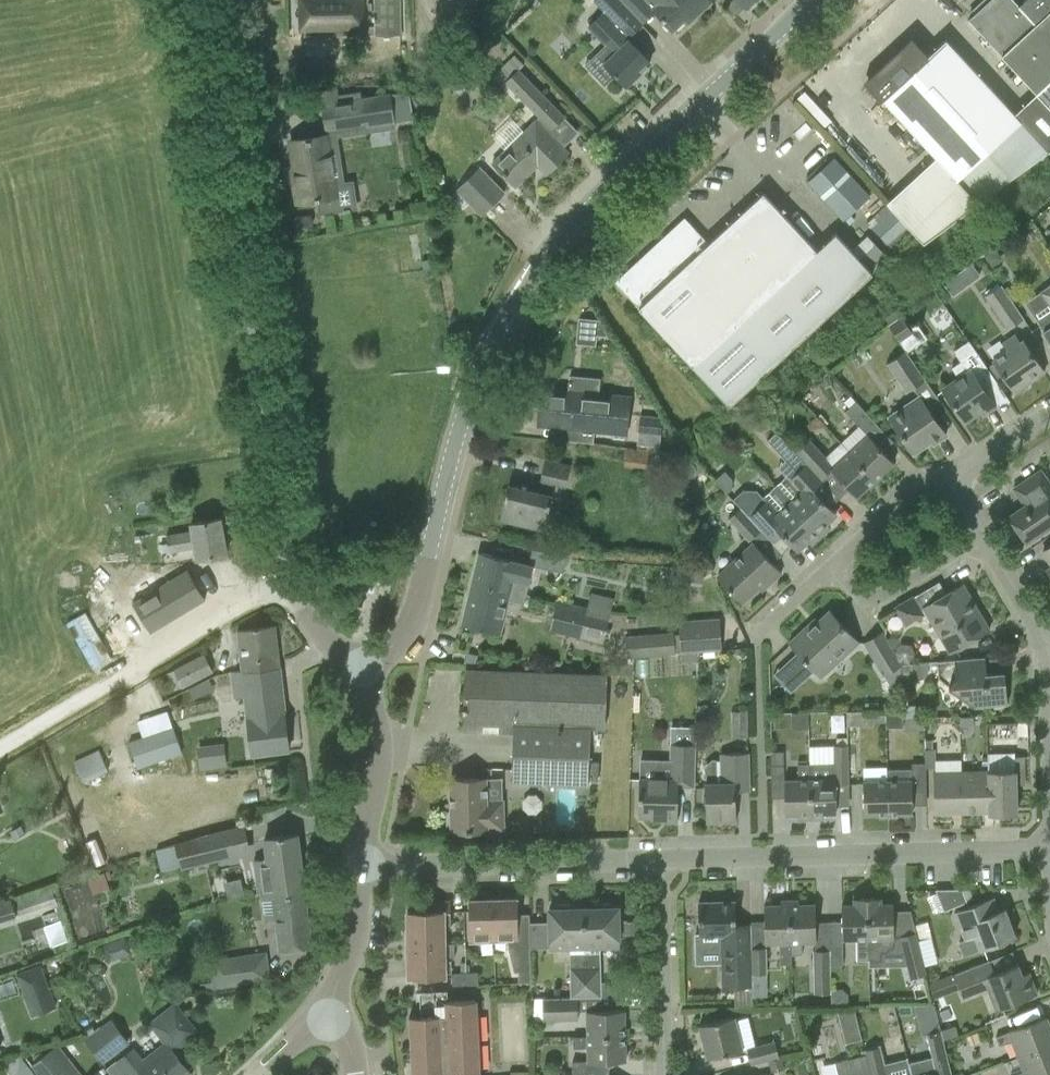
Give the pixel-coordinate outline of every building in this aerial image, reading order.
[(362,0),(300,0),(301,30),(363,28),(362,0)] [(375,35),(400,34),(400,27),(395,27),(394,0),(374,0),(375,35)] [(627,40),(641,26),(616,0),(594,0),(604,11),(588,26),(615,54),(594,74),(604,84),(615,74),(626,86),(650,63),(627,40)] [(641,26),(655,13),(672,31),(691,13),(695,17),(711,3),(708,0),(616,0),(641,26)] [(748,8),(758,0),(740,0),(748,8)] [(1037,94),(1049,108),(1049,0),(1024,0),(1018,5),(1014,0),(989,0),(968,19),(1037,94)] [(913,35),(860,83),(879,103),(882,100),(899,119),(957,181),(1021,122),(945,40),(930,54),(913,35)] [(508,80),(505,82),(539,117),(492,163),(516,187),(531,172),(529,170),(535,164),(546,175),(568,153),(548,132),(563,117),(548,102),(518,70),(523,65),(514,56),(499,71),(508,80)] [(454,69),(446,76),(446,83),(451,89),(458,89),(466,81),(467,74),(461,68),(454,69)] [(321,105),(325,131),(367,125),(368,132),(394,128),(394,123),(413,120),(408,94),(394,94),(321,105)] [(340,184),(335,153),(329,154),(326,136),(290,142),(295,171),(291,171),(297,203),(318,199),(320,214),(344,210),(344,212),(350,211),(350,209),(356,208),(352,182),(340,184)] [(834,158),(807,182),(843,221),(870,196),(834,158)] [(456,189),(481,215),(504,193),(478,167),(456,189)] [(683,231),(621,289),(636,305),(693,368),(728,406),(871,274),(860,262),(876,247),(867,237),(851,252),(836,236),(818,253),(777,209),(763,193),(701,250),(683,231)] [(971,264),(957,274),(966,286),(979,276),(971,264)] [(1039,292),(1049,308),(1049,285),(1039,292)] [(985,297),(1007,329),(1023,318),(1012,302),(1003,289),(1001,286),(985,297)] [(1007,287),(1003,289),(1012,302),(1015,299),(1007,287)] [(1049,342),(1049,314),(1037,323),(1049,342)] [(887,325),(904,352),(905,351),(906,352),(926,339),(916,324),(908,329),(900,317),(887,325)] [(577,318),(576,333),(606,336),(607,334),(599,320),(577,318)] [(1006,341),(1011,348),(993,361),(1014,393),(1019,390),(1022,390),(1028,386),(1028,383),(1044,372),(1022,340),(1020,342),(1015,335),(1006,341)] [(943,389),(952,403),(964,421),(986,406),(988,410),(994,406),(981,387),(994,378),(981,360),(969,342),(954,352),(960,362),(951,368),(958,379),(943,389)] [(905,351),(904,352),(886,364),(906,393),(925,380),(906,352),(905,351)] [(627,434),(630,397),(541,389),(537,426),(567,428),(565,441),(593,444),(594,431),(627,434)] [(889,417),(901,435),(913,453),(938,436),(940,439),(946,435),(919,396),(889,417)] [(876,479),(894,463),(868,435),(865,432),(875,423),(856,402),(845,412),(858,426),(841,442),(876,479)] [(639,418),(637,433),(660,436),(661,420),(639,418)] [(776,432),(767,440),(781,455),(790,447),(776,432)] [(795,452),(806,464),(813,471),(823,462),(856,497),(876,479),(841,442),(825,458),(808,440),(795,452)] [(627,465),(648,467),(649,451),(629,449),(627,465)] [(540,480),(565,486),(570,466),(545,461),(540,480)] [(785,477),(774,487),(820,537),(830,528),(826,524),(836,515),(821,499),(831,489),(816,473),(813,471),(806,464),(788,480),(785,477)] [(1008,517),(1026,543),(1049,526),(1049,484),(1040,470),(1013,489),(1024,506),(1008,517)] [(724,471),(715,480),(726,493),(732,488),(732,479),(724,471)] [(499,520),(520,525),(543,531),(552,496),(508,485),(499,520)] [(748,517),(761,530),(773,543),(783,534),(797,551),(807,542),(811,545),(820,537),(774,487),(763,497),(766,500),(749,516),(748,517)] [(748,542),(761,530),(748,517),(749,516),(741,507),(728,519),(748,542)] [(192,531),(166,536),(169,552),(194,547),(196,559),(227,554),(221,519),(190,524),(192,531)] [(717,577),(726,587),(741,602),(764,581),(768,585),(781,573),(766,557),(753,543),(717,577)] [(523,606),(533,566),(478,552),(461,624),(499,634),(507,602),(523,606)] [(168,598),(139,616),(151,635),(209,600),(191,571),(162,588),(168,598)] [(900,605),(911,623),(926,614),(950,653),(989,630),(962,584),(938,598),(931,587),(900,605)] [(590,593),(586,611),(608,616),(612,598),(590,593)] [(557,604),(551,630),(601,642),(603,635),(608,616),(586,611),(557,604)] [(788,643),(803,659),(820,678),(858,642),(829,610),(809,629),(806,626),(788,643)] [(676,622),(678,636),(679,652),(696,652),(721,650),(719,619),(676,622)] [(237,630),(243,670),(244,673),(280,669),(274,625),(237,630)] [(864,642),(884,676),(901,666),(881,632),(864,642)] [(679,652),(678,636),(649,639),(649,637),(628,639),(629,657),(679,652)] [(167,673),(176,690),(212,670),(204,654),(167,673)] [(936,662),(938,678),(974,708),(1007,705),(1004,672),(979,674),(977,658),(936,662)] [(902,666),(903,687),(914,686),(913,680),(922,679),(928,673),(927,663),(911,664),(911,666),(902,666)] [(608,665),(608,674),(633,675),(633,666),(608,665)] [(244,673),(243,670),(233,672),(237,699),(245,698),(252,754),(289,749),(280,669),(244,673)] [(465,669),(463,732),(482,732),(483,718),(515,719),(512,781),(578,784),(588,784),(588,780),(597,780),(598,763),(589,762),(590,728),(604,729),(606,674),(487,670),(465,669)] [(917,719),(917,706),(905,706),(905,719),(917,719)] [(730,711),(731,738),(747,737),(746,711),(730,711)] [(885,721),(885,712),(847,712),(847,726),(873,726),(873,721),(885,721)] [(888,712),(885,712),(885,721),(885,728),(903,727),(903,712),(888,712)] [(153,735),(129,743),(137,767),(181,753),(169,717),(149,723),(153,735)] [(960,727),(973,727),(973,718),(960,718),(960,727)] [(1027,722),(1018,723),(1018,736),(1028,736),(1027,722)] [(694,788),(695,767),(696,745),(669,744),(669,761),(640,761),(639,779),(638,816),(677,818),(678,788),(694,788)] [(832,764),(807,765),(810,819),(823,819),(823,813),(836,813),(836,800),(849,800),(848,745),(832,746),(832,764)] [(925,749),(925,768),(934,768),(934,749),(925,749)] [(74,763),(83,782),(108,770),(99,751),(74,763)] [(720,754),(721,782),(705,783),(706,822),(736,821),(735,791),(748,791),(748,753),(720,754)] [(989,809),(989,812),(989,815),(1016,814),(1016,785),(1015,771),(1015,757),(993,757),(993,771),(986,771),(989,809)] [(1024,757),(1015,757),(1015,771),(1024,770),(1024,757)] [(934,813),(961,813),(959,772),(958,760),(935,761),(935,772),(933,772),(934,813)] [(770,765),(770,776),(783,776),(783,765),(770,765)] [(810,819),(807,765),(797,765),(798,780),(783,780),(784,814),(797,814),(797,820),(810,819)] [(1024,770),(1015,771),(1016,785),(1024,785),(1024,770)] [(911,771),(885,772),(886,781),(888,817),(897,817),(897,814),(912,813),(912,792),(911,780),(911,771)] [(961,813),(989,812),(989,809),(986,771),(959,772),(961,813)] [(450,811),(447,813),(447,826),(451,827),(451,832),(487,831),(487,829),(503,829),(503,800),(486,801),(486,778),(450,779),(450,811)] [(886,781),(863,781),(863,793),(864,815),(879,814),(879,818),(888,817),(886,781)] [(20,826),(11,830),(15,838),(24,833),(20,826)] [(175,844),(181,870),(250,854),(243,826),(175,844)] [(252,860),(257,895),(304,889),(298,835),(265,839),(267,858),(252,860)] [(103,871),(88,877),(94,892),(109,887),(103,871)] [(11,898),(0,902),(0,920),(16,915),(18,920),(58,906),(52,887),(11,900),(11,898)] [(935,890),(935,891),(936,891),(943,911),(967,902),(966,901),(962,889),(935,890)] [(968,889),(962,889),(966,901),(972,899),(968,889)] [(275,918),(280,951),(311,947),(304,892),(260,898),(263,920),(275,918)] [(880,898),(867,899),(870,959),(879,959),(878,951),(883,951),(893,944),(892,939),(893,939),(893,904),(880,904),(880,898)] [(958,942),(965,956),(1015,937),(1004,909),(998,911),(993,898),(954,912),(964,939),(958,942)] [(493,900),(494,941),(508,941),(508,947),(514,972),(518,972),(518,983),(531,983),(529,917),(518,917),(517,899),(493,900)] [(870,959),(867,899),(854,899),(854,905),(841,905),(842,940),(856,939),(857,960),(870,959)] [(470,942),(494,941),(493,900),(469,900),(470,942)] [(798,900),(790,901),(792,953),(801,952),(801,942),(816,942),(815,926),(815,904),(798,905),(798,900)] [(445,977),(444,912),(450,912),(450,901),(440,901),(440,911),(429,911),(419,911),(407,911),(408,978),(445,977)] [(419,902),(419,911),(429,911),(429,901),(419,902)] [(440,901),(429,901),(429,911),(440,911),(440,901)] [(792,953),(790,901),(780,901),(780,905),(764,906),(764,927),(765,943),(778,943),(779,962),(791,962),(790,953),(792,953)] [(698,903),(699,935),(695,935),(696,949),(722,949),(723,988),(751,987),(750,924),(735,924),(735,902),(698,903)] [(594,908),(583,908),(587,997),(602,997),(601,966),(596,966),(596,953),(600,953),(600,947),(619,947),(618,907),(613,908),(613,903),(594,904),(594,908)] [(570,967),(570,997),(578,998),(587,997),(583,908),(572,908),(572,904),(554,905),(554,909),(549,909),(550,948),(569,948),(570,953),(574,953),(574,967),(570,967)] [(61,919),(45,924),(51,943),(67,938),(61,919)] [(636,921),(623,921),(623,934),(636,933),(636,921)] [(898,937),(908,976),(926,972),(916,932),(898,937)] [(104,945),(109,961),(132,953),(126,937),(104,945)] [(830,950),(829,950),(830,965),(843,965),(842,944),(829,944),(830,950)] [(751,948),(752,959),(752,974),(765,974),(764,959),(766,959),(765,948),(751,948)] [(830,965),(829,950),(813,951),(814,994),(831,993),(831,990),(830,965)] [(259,981),(255,955),(220,960),(224,986),(259,981)] [(933,999),(959,989),(962,998),(986,989),(995,1010),(1037,994),(1029,972),(1022,975),(1017,964),(994,973),(989,961),(928,984),(933,999)] [(18,974),(33,1015),(55,1007),(40,966),(18,974)] [(466,985),(466,973),(451,974),(451,985),(459,985),(466,985)] [(478,973),(466,973),(466,985),(478,984),(478,973)] [(842,990),(831,990),(831,993),(831,1006),(848,1006),(847,995),(842,990)] [(578,1013),(578,998),(570,997),(543,998),(543,1021),(561,1020),(561,1014),(578,1013)] [(475,1000),(446,1002),(447,1016),(439,1017),(439,1015),(410,1017),(413,1074),(478,1074),(475,1000)] [(586,1011),(586,1035),(586,1037),(625,1036),(624,1010),(586,1011)] [(856,1010),(840,1014),(846,1036),(862,1032),(856,1010)] [(189,1072),(173,1051),(197,1032),(182,1013),(171,1021),(164,1012),(150,1024),(169,1049),(146,1067),(133,1050),(118,1061),(129,1074),(185,1074),(189,1072)] [(699,1026),(707,1059),(743,1050),(734,1017),(699,1026)] [(1018,1057),(1049,1044),(1049,1028),(1046,1017),(1008,1032),(995,1037),(999,1046),(1012,1041),(1018,1057)] [(81,1034),(103,1062),(127,1043),(109,1020),(94,1030),(91,1027),(81,1034)] [(909,1066),(911,1074),(951,1074),(941,1032),(927,1036),(932,1058),(908,1064),(909,1066)] [(977,1034),(966,1038),(969,1046),(980,1041),(977,1034)] [(586,1037),(586,1035),(573,1036),(573,1045),(586,1046),(586,1062),(625,1061),(625,1036),(586,1037)] [(747,1049),(751,1064),(778,1058),(774,1042),(747,1049)] [(1049,1073),(1049,1044),(1018,1057),(1024,1071),(1014,1074),(1047,1074),(1049,1073)] [(865,1055),(870,1074),(911,1074),(909,1066),(885,1073),(878,1047),(864,1050),(865,1055)] [(51,1050),(32,1065),(40,1074),(70,1074),(51,1050)] [(6,1066),(13,1074),(15,1074),(28,1065),(20,1055),(6,1066)] [(865,1055),(835,1062),(838,1074),(870,1074),(865,1055)] [(780,1059),(769,1062),(772,1072),(783,1070),(780,1059)] [(573,1074),(583,1074),(583,1061),(572,1062),(573,1074)]
